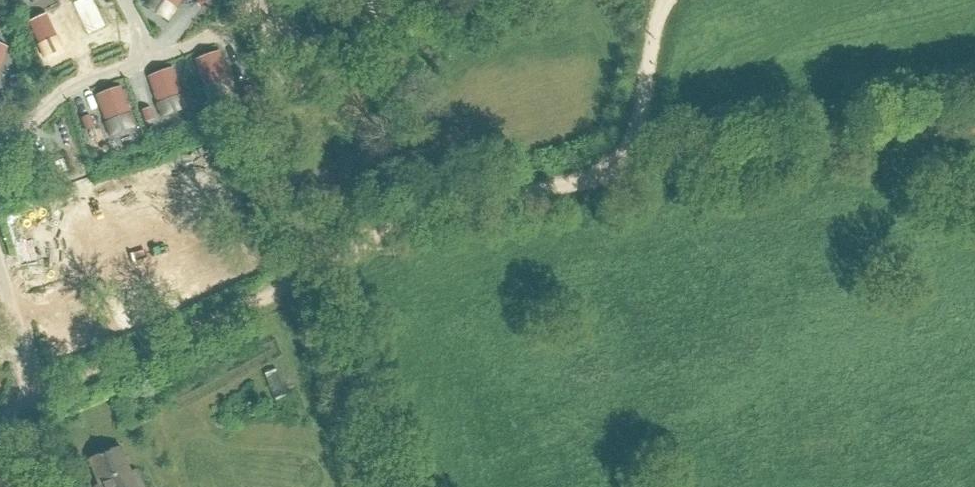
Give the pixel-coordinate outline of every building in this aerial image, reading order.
[(147,5),(169,19),(181,0),(150,0),(147,5)] [(191,3),(198,9),(205,0),(194,0),(191,3)] [(102,2),(78,12),(93,45),(117,35),(102,2)] [(59,10),(49,14),(54,23),(63,19),(59,10)] [(46,16),(28,24),(43,56),(61,48),(46,16)] [(218,53),(193,61),(207,99),(231,90),(218,53)] [(162,116),(186,107),(173,70),(148,78),(162,116)] [(20,78),(10,81),(13,90),(23,86),(20,78)] [(96,97),(109,135),(134,126),(120,88),(96,97)] [(250,88),(241,91),(245,101),(253,98),(250,88)] [(150,109),(141,112),(145,123),(153,120),(150,109)] [(90,118),(82,121),(85,131),(94,128),(90,118)] [(203,166),(180,175),(190,200),(213,191),(203,166)] [(45,219),(20,227),(32,262),(56,254),(45,219)] [(301,394),(291,365),(280,369),(290,398),(301,394)] [(89,460),(101,486),(144,486),(137,470),(130,473),(119,448),(89,460)]
